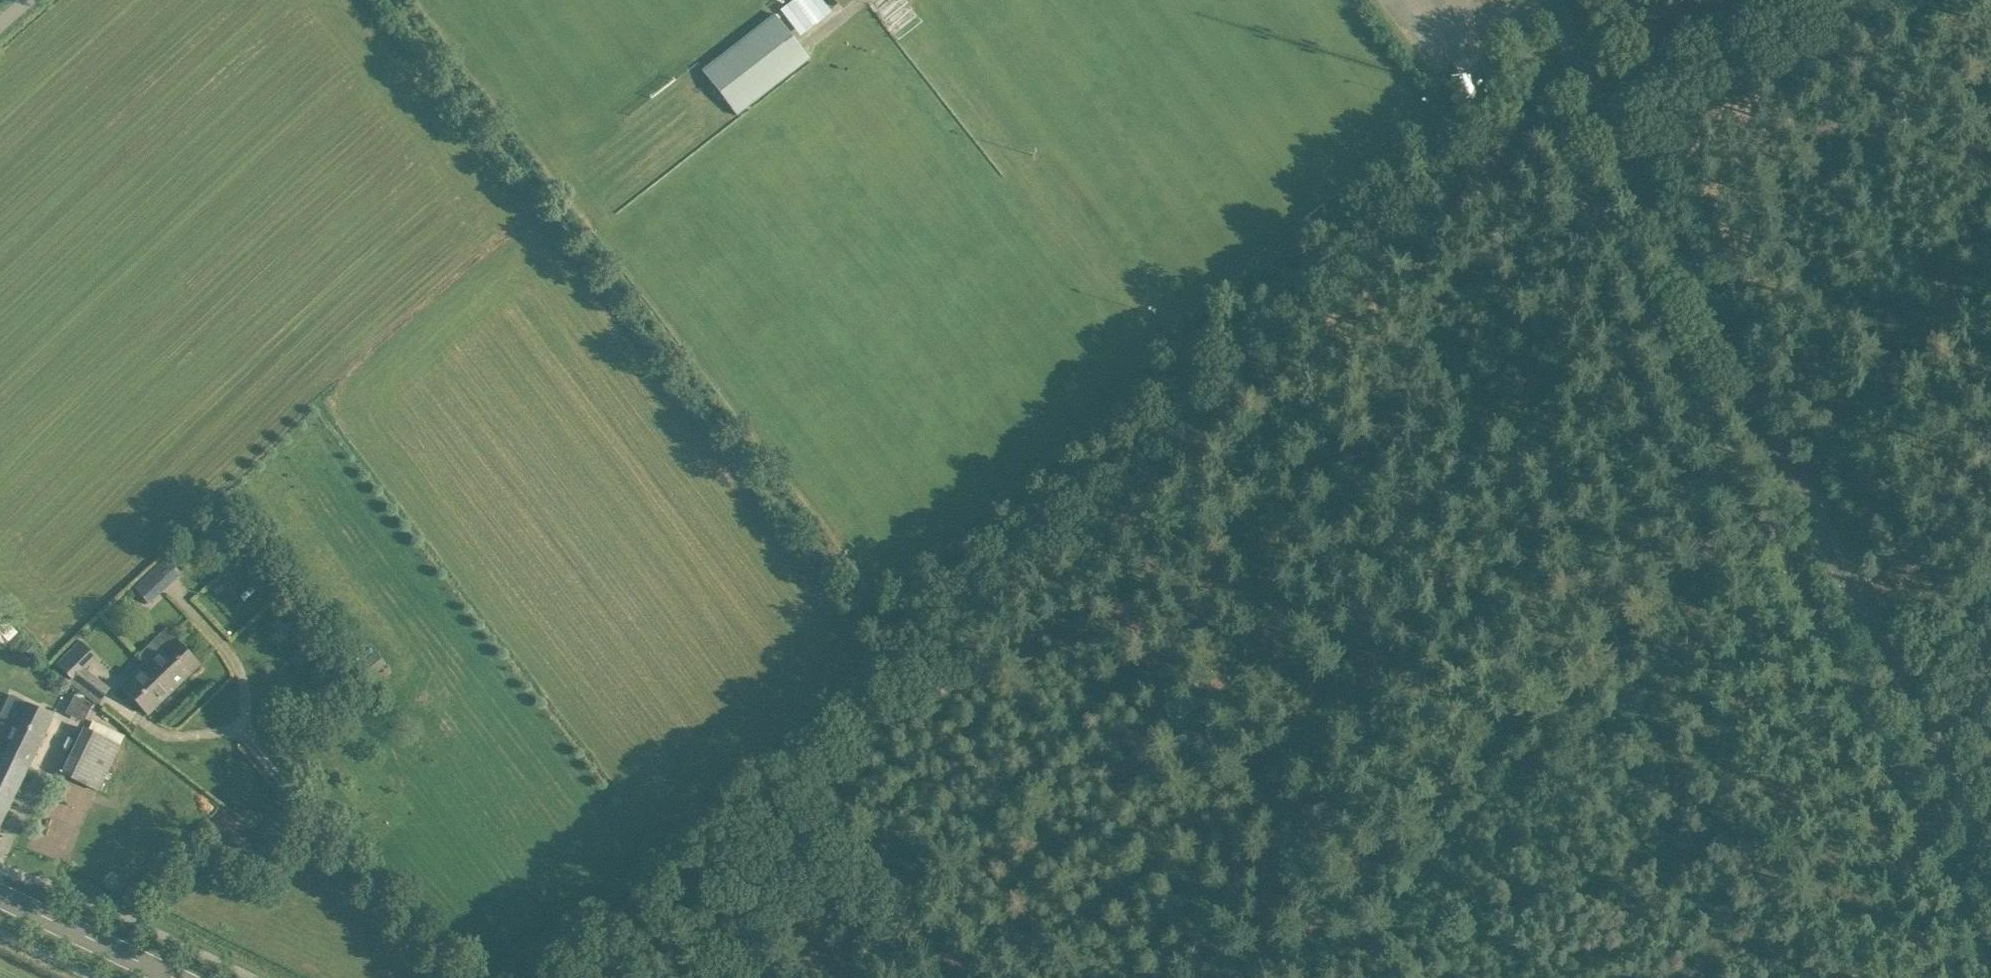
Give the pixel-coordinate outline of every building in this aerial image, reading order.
[(783,8),(803,35),(835,11),(826,0),(794,0),(783,8)] [(810,59),(775,13),(703,70),(738,115),(810,59)] [(1460,91),(1451,99),(1463,114),(1473,107),(1460,91)] [(133,586),(149,604),(181,574),(165,556),(133,586)] [(145,662),(144,663),(171,691),(199,664),(165,628),(138,654),(145,662)] [(92,694),(101,682),(85,668),(96,656),(80,641),(57,664),(92,694)] [(31,647),(26,652),(33,659),(38,654),(31,647)] [(356,664),(355,665),(365,678),(384,663),(374,650),(360,661),(356,664)] [(147,714),(171,691),(144,663),(120,686),(147,714)] [(78,694),(67,710),(83,721),(94,704),(78,694)] [(0,717),(0,753),(28,766),(28,767),(54,715),(23,700),(14,721),(1,715),(0,717)] [(85,728),(63,773),(98,790),(120,745),(85,728)] [(0,753),(0,825),(28,766),(0,753)] [(238,835),(228,844),(261,880),(274,868),(258,850),(255,853),(238,835)]
